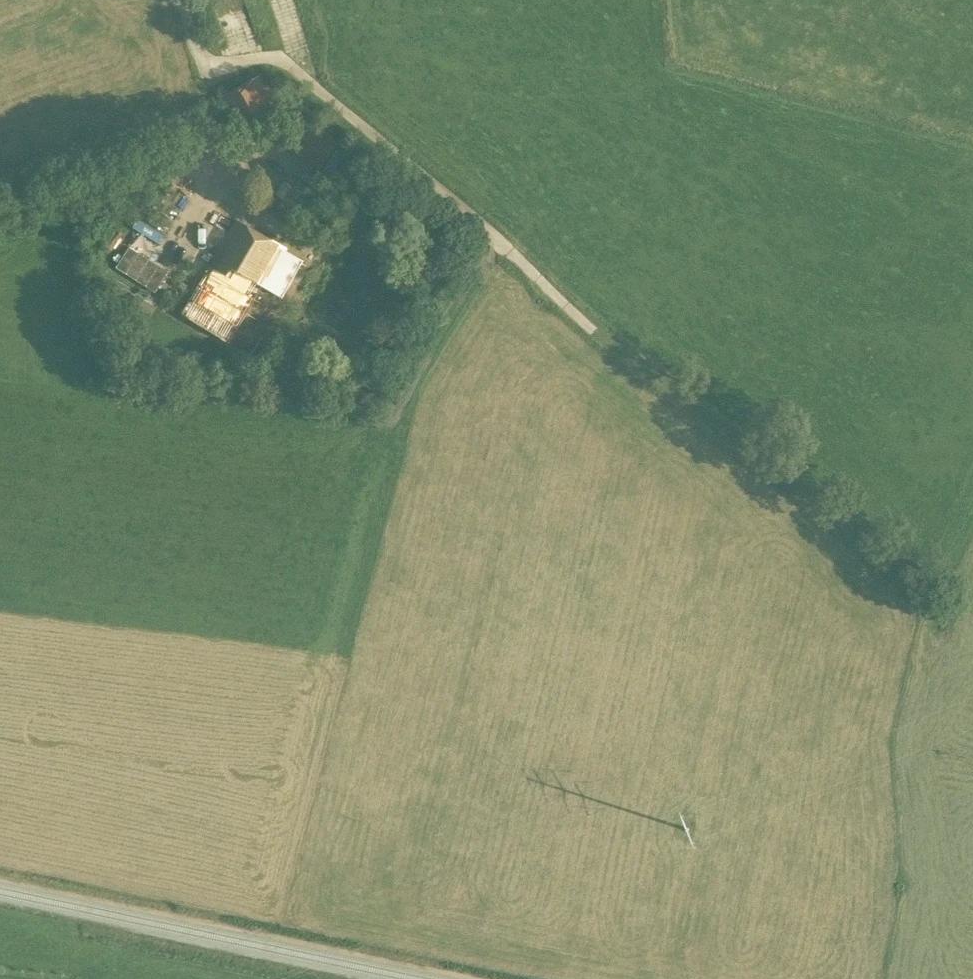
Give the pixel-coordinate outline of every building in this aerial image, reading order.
[(238,140),(286,113),(264,74),(215,101),(238,140)] [(314,210),(327,190),(287,163),(274,183),(314,210)] [(236,220),(228,234),(210,224),(187,264),(205,274),(182,314),(230,343),(263,287),(280,296),(302,258),(236,220)] [(180,269),(138,245),(126,266),(168,290),(180,269)]
